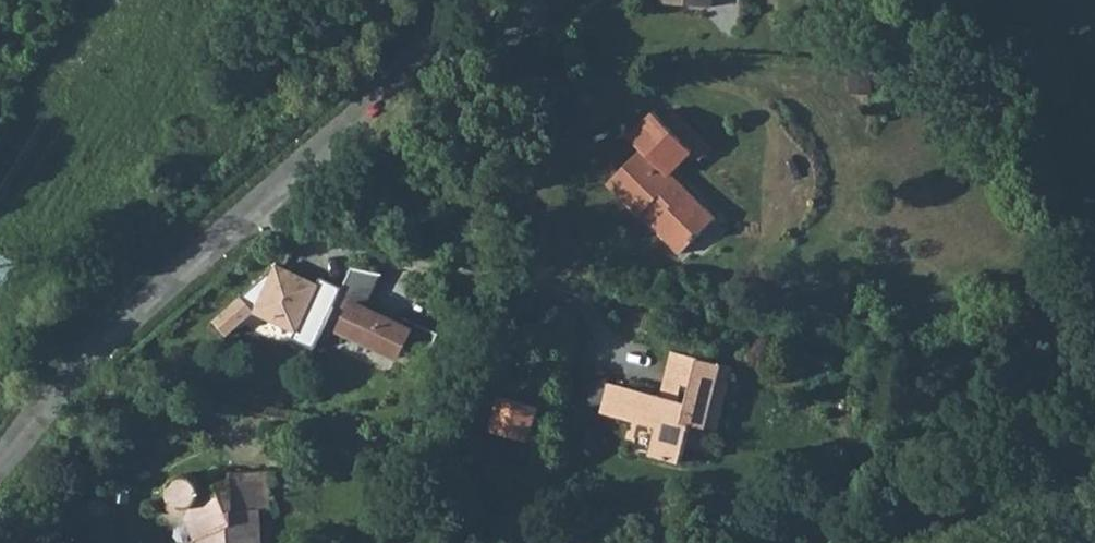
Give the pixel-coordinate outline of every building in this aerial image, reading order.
[(670,7),(712,10),(713,0),(670,0),(670,7)] [(665,124),(696,155),(705,162),(717,150),(677,111),(665,124)] [(719,222),(674,178),(696,155),(665,124),(655,115),(631,140),(643,153),(610,187),(682,259),(719,222)] [(297,337),(315,346),(332,308),(343,286),(325,277),(323,282),(280,261),(258,307),(256,310),(258,311),(301,331),(297,337)] [(343,286),(332,308),(347,314),(353,302),(364,308),(379,275),(350,269),(343,286)] [(256,310),(258,307),(245,293),(216,319),(230,335),(258,311),(256,310)] [(347,314),(339,332),(397,360),(401,351),(425,362),(437,335),(404,319),(401,325),(364,308),(353,302),(347,314)] [(671,356),(660,397),(619,385),(611,416),(658,429),(651,455),(679,462),(689,427),(714,434),(731,374),(671,356)] [(619,385),(611,383),(603,414),(611,416),(619,385)] [(207,542),(259,542),(259,532),(263,532),(263,512),(272,511),(270,473),(234,473),(233,481),(203,491),(203,485),(202,483),(199,478),(197,476),(192,473),(189,473),(183,473),(176,478),(172,482),(170,487),(170,490),(171,496),(173,499),(175,502),(180,505),(185,507),(189,507),(192,506),(194,505),(203,536),(207,535),(207,542)] [(192,506),(189,507),(197,537),(203,536),(194,505),(192,506)]
